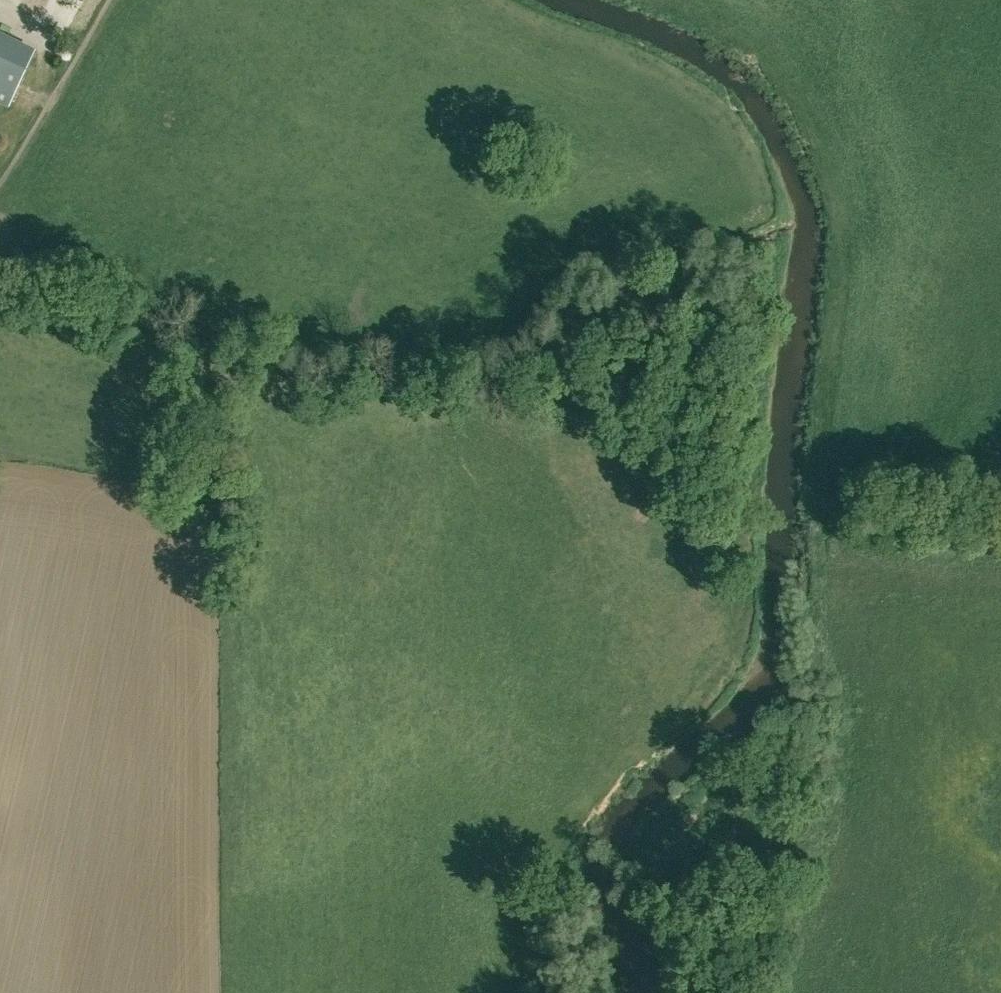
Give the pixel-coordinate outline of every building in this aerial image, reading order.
[(0,34),(0,101),(9,106),(35,51),(0,34)]
